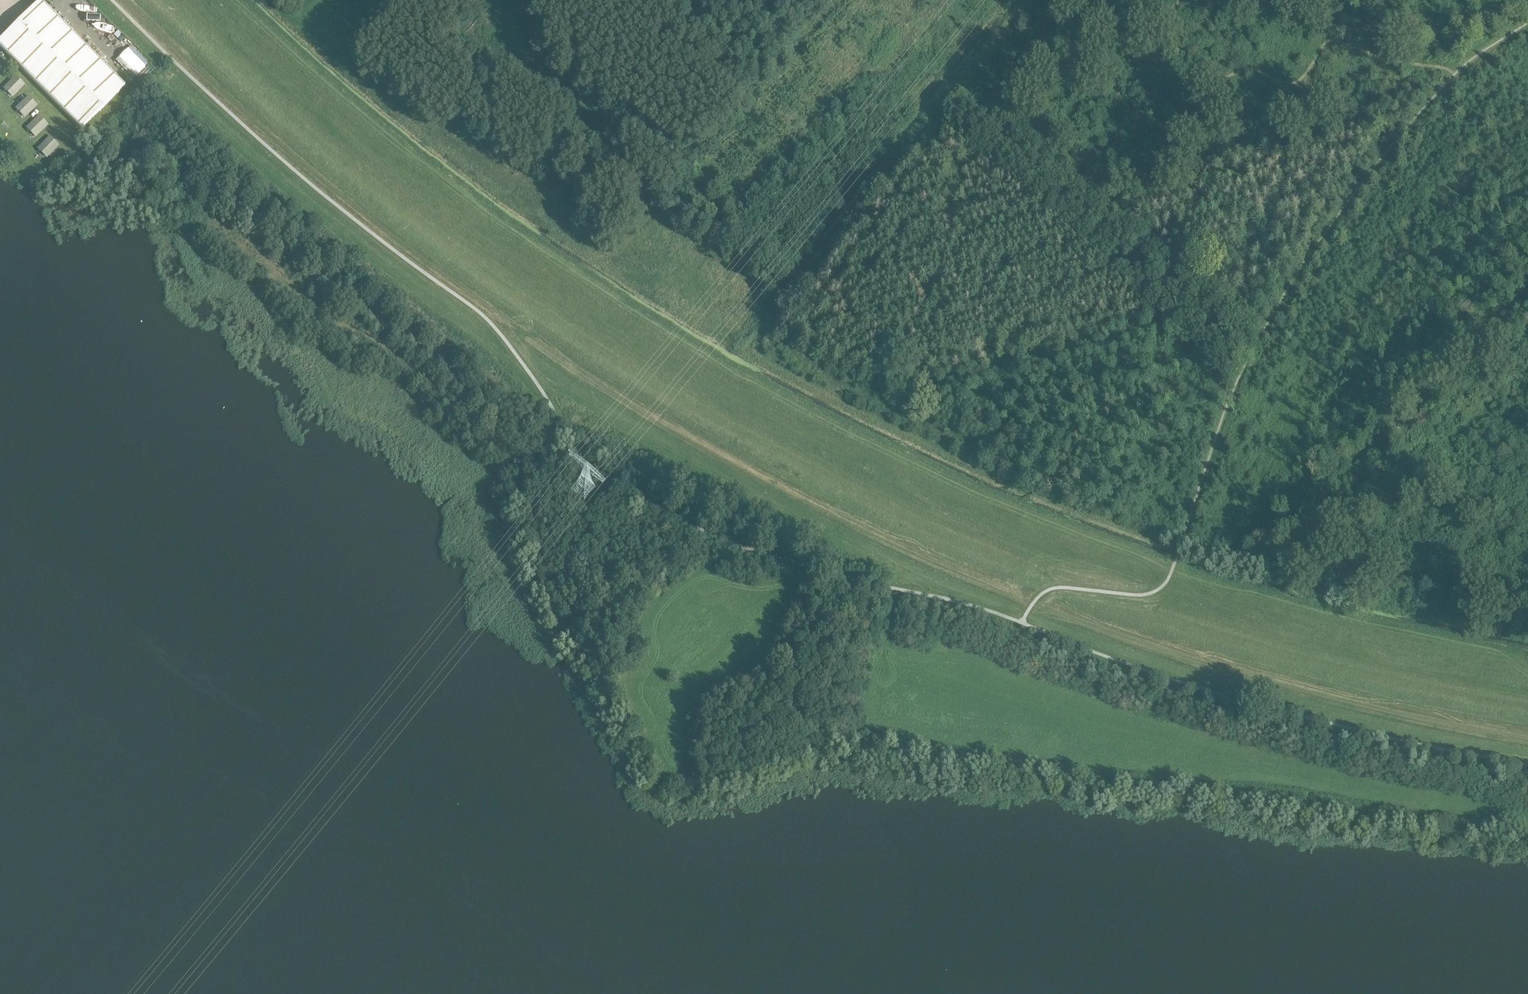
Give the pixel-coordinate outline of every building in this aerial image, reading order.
[(0,40),(0,46),(82,129),(125,86),(41,0),(0,40)] [(24,83),(13,93),(16,97),(27,87),(24,83)]
